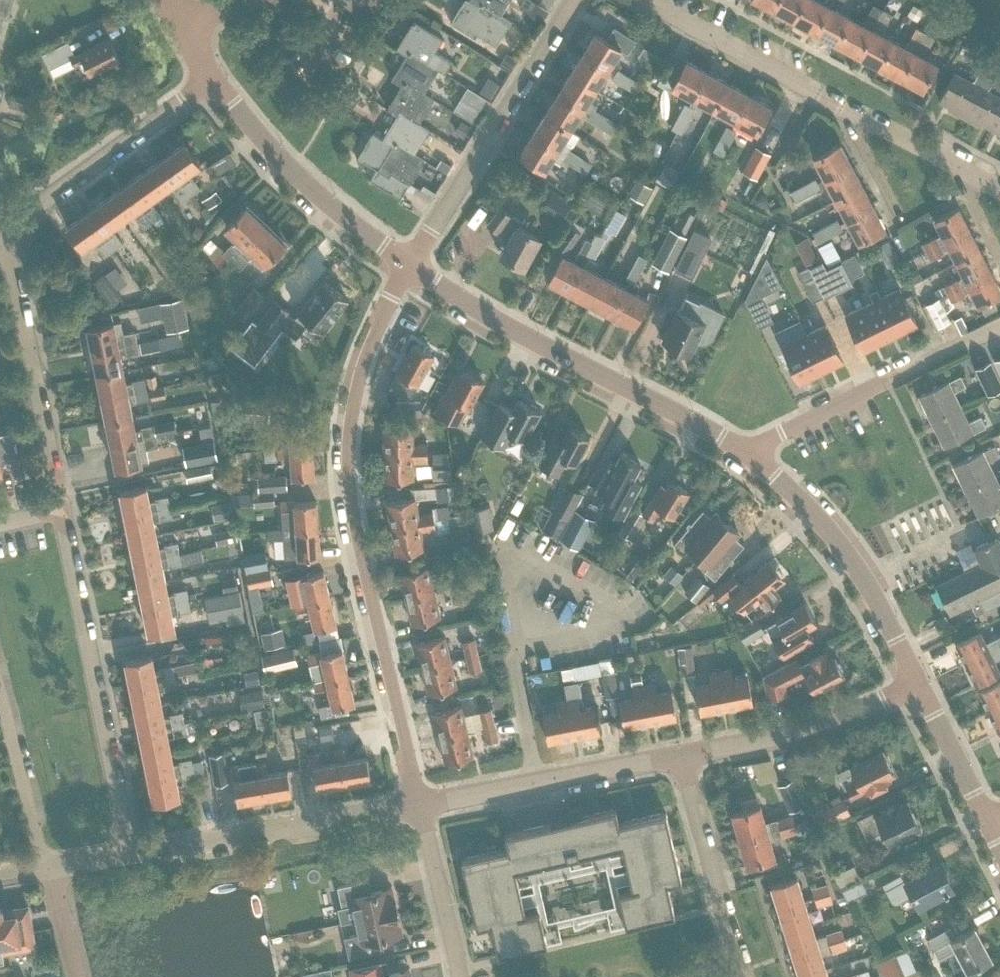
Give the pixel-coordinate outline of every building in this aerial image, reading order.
[(511,19),(501,13),(500,14),(481,2),(479,6),(469,0),(464,0),(450,21),(475,36),(477,33),(496,44),(511,19)] [(479,6),(481,2),(500,14),(501,13),(509,0),(469,0),(479,6)] [(519,6),(525,10),(532,0),(522,0),(519,6)] [(772,8),(777,0),(757,0),(772,8)] [(804,0),(777,0),(772,8),(794,20),(804,0)] [(821,0),(804,0),(794,20),(815,32),(832,0),(821,0)] [(851,16),(840,10),(845,0),(832,0),(815,32),(837,43),(851,16)] [(883,8),(874,3),(864,23),(851,16),(837,43),(858,55),(883,8)] [(880,66),(894,39),(882,33),(892,13),(883,8),(858,55),(880,66)] [(452,61),(435,51),(443,38),(414,20),(396,48),(406,54),(409,50),(438,68),(445,72),(452,61)] [(617,68),(618,67),(621,62),(614,58),(621,48),(628,53),(636,40),(614,26),(607,38),(596,32),(583,52),(609,68),(615,72),(617,68)] [(647,26),(641,36),(644,38),(646,36),(648,38),(653,30),(647,26)] [(926,32),(916,27),(906,46),(894,39),(880,66),(901,78),(926,32)] [(923,90),(937,63),(924,56),(935,37),(926,32),(901,78),(923,90)] [(83,60),(90,73),(120,59),(110,37),(75,54),(68,41),(43,53),(50,67),(70,57),(74,65),(83,60)] [(644,47),(633,64),(643,70),(653,53),(644,47)] [(409,50),(406,54),(391,78),(402,84),(404,80),(423,92),(424,92),(438,68),(409,50)] [(506,52),(500,62),(510,68),(516,58),(506,52)] [(609,68),(583,52),(571,72),(596,88),(609,68)] [(687,59),(672,86),(694,97),(708,71),(687,59)] [(617,68),(615,72),(612,77),(635,93),(642,83),(617,68)] [(694,97),(689,105),(694,108),(698,110),(703,102),(715,108),(729,82),(708,71),(694,97)] [(949,109),(964,117),(986,75),(979,71),(973,82),(955,72),(940,101),(951,106),(949,109)] [(558,93),(583,109),(590,113),(593,107),(595,103),(589,99),(596,88),(571,72),(558,93)] [(986,75),(964,117),(979,125),(980,122),(991,128),(999,110),(999,96),(988,90),(994,79),(986,75)] [(488,77),(479,91),(490,97),(499,83),(488,77)] [(423,92),(404,80),(402,84),(387,108),(397,114),(400,110),(419,122),(434,98),(424,92),(423,92)] [(750,93),(729,82),(715,108),(736,120),(750,93)] [(487,98),(467,86),(452,109),(473,122),(487,98)] [(583,109),(558,93),(545,113),(571,129),(583,109)] [(757,131),(771,105),(750,93),(736,120),(757,131)] [(684,103),(678,115),(688,120),(688,119),(694,108),(689,105),(684,103)] [(590,113),(587,117),(599,125),(605,115),(593,107),(590,113)] [(400,110),(397,114),(382,138),(393,145),(395,140),(414,152),(415,152),(429,128),(419,122),(400,110)] [(991,128),(999,133),(999,110),(991,128)] [(571,129),(545,113),(533,133),(565,153),(567,148),(570,144),(564,140),(571,129)] [(605,115),(599,125),(611,132),(617,122),(605,115)] [(678,115),(671,127),(681,133),(688,120),(678,115)] [(461,119),(453,131),(463,137),(470,125),(461,119)] [(726,124),(719,137),(730,143),(736,130),(726,124)] [(425,158),(415,152),(414,152),(395,140),(393,145),(382,138),(372,132),(356,158),(357,158),(358,156),(377,168),(371,178),(370,178),(369,178),(401,198),(402,198),(401,197),(425,158)] [(562,158),(565,153),(533,133),(520,153),(545,169),(552,158),(559,163),(562,158)] [(712,149),(723,155),(730,143),(719,137),(712,149)] [(199,164),(184,142),(164,156),(191,193),(200,187),(192,176),(191,177),(187,172),(199,164)] [(840,142),(813,156),(825,177),(851,164),(840,142)] [(741,170),(756,179),(771,153),(755,145),(741,170)] [(565,153),(562,158),(574,165),(580,156),(567,148),(565,153)] [(191,193),(164,156),(145,170),(160,192),(172,184),(175,188),(174,189),(182,200),(191,193)] [(580,156),(574,165),(586,173),(592,164),(580,156)] [(441,158),(436,166),(447,173),(451,165),(441,158)] [(664,162),(655,179),(670,187),(679,170),(664,162)] [(816,182),(820,189),(821,191),(830,187),(836,199),(862,185),(851,164),(825,177),(825,178),(816,182)] [(160,192),(145,170),(125,184),(152,221),(161,215),(154,204),(152,205),(149,200),(160,192)] [(803,184),(802,184),(807,195),(820,189),(816,182),(815,180),(814,178),(803,184)] [(636,179),(628,194),(643,203),(652,187),(636,179)] [(152,221),(125,184),(106,198),(122,220),(133,211),(137,216),(135,217),(143,228),(152,221)] [(802,184),(790,190),(795,201),(807,195),(802,184)] [(593,185),(587,198),(605,207),(611,195),(593,185)] [(847,220),(873,206),(862,185),(836,199),(847,220)] [(221,198),(215,190),(201,200),(207,208),(221,198)] [(755,196),(754,198),(755,203),(761,207),(765,205),(766,203),(768,201),(767,197),(761,193),(756,194),(755,196)] [(717,195),(712,205),(722,210),(727,200),(717,195)] [(86,212),(113,249),(123,243),(115,232),(114,233),(110,228),(122,220),(106,198),(86,212)] [(570,202),(560,218),(570,225),(581,208),(570,202)] [(222,252),(231,261),(266,224),(247,206),(226,227),(239,239),(234,244),(232,242),(222,252)] [(507,220),(511,215),(500,206),(486,224),(497,233),(498,232),(510,237),(501,254),(523,267),(539,237),(516,225),(507,220)] [(859,241),(885,227),(873,206),(847,220),(859,241)] [(935,235),(922,242),(926,250),(969,228),(958,206),(934,218),(942,233),(935,236),(935,235)] [(105,256),(113,249),(86,212),(67,226),(83,248),(95,239),(98,244),(97,245),(105,256)] [(161,215),(152,221),(156,227),(164,221),(161,215)] [(837,218),(824,225),(830,235),(842,228),(837,218)] [(265,264),(285,243),(266,224),(231,261),(240,269),(249,259),(248,257),(253,252),(265,264)] [(566,253),(580,232),(568,224),(554,245),(566,253)] [(817,242),(830,235),(824,225),(812,232),(817,242)] [(668,272),(686,236),(670,227),(651,263),(668,272)] [(693,228),(674,269),(692,278),(712,237),(693,228)] [(949,247),(956,261),(980,249),(969,228),(926,250),(930,258),(943,251),(942,250),(949,247)] [(606,237),(598,232),(592,243),(600,247),(606,237)] [(888,240),(877,246),(882,257),(894,251),(888,240)] [(570,291),(588,257),(593,260),(600,247),(592,243),(590,242),(584,253),(579,251),(574,260),(562,254),(548,280),(570,291)] [(187,263),(196,272),(213,254),(203,245),(187,263)] [(944,284),(948,292),(991,270),(980,249),(956,261),(963,275),(957,279),(956,278),(944,284)] [(638,252),(632,265),(642,270),(649,258),(638,252)] [(814,252),(802,258),(805,264),(817,258),(814,252)] [(853,253),(840,260),(841,261),(847,273),(860,267),(853,253)] [(766,255),(751,285),(757,297),(761,295),(781,286),(766,255)] [(570,291),(591,303),(605,276),(593,270),(598,262),(593,260),(588,257),(570,291)] [(822,259),(808,266),(823,296),(824,297),(837,291),(826,269),(822,259)] [(808,265),(798,271),(813,301),(823,296),(808,266),(808,265)] [(916,266),(906,272),(911,282),(922,277),(916,266)] [(999,293),(999,289),(991,270),(948,292),(952,300),(964,293),(964,292),(970,289),(978,304),(980,303),(984,313),(996,307),(991,297),(999,293)] [(122,297),(116,289),(105,273),(94,282),(110,305),(122,297)] [(612,314),(625,287),(605,276),(591,303),(612,314)] [(309,321),(322,330),(347,297),(324,280),(299,313),(295,318),(288,312),(290,309),(276,299),(258,323),(271,333),(279,324),(297,338),(306,326),(305,326),(309,321)] [(629,280),(625,287),(612,314),(633,325),(647,299),(635,292),(639,285),(629,280)] [(235,311),(244,318),(263,295),(253,287),(235,311)] [(873,301),(863,305),(881,342),(899,333),(881,297),(877,288),(868,292),(873,301)] [(899,288),(881,297),(899,333),(917,324),(899,288)] [(699,296),(690,292),(688,296),(685,295),(663,341),(689,353),(696,339),(699,341),(704,341),(708,340),(712,337),(724,313),(697,300),(699,296)] [(949,319),(942,305),(948,302),(944,294),(926,303),(937,325),(949,319)] [(182,297),(160,301),(166,332),(188,327),(182,297)] [(881,342),(863,305),(845,314),(863,351),(881,342)] [(114,322),(87,327),(92,351),(137,342),(135,331),(122,334),(122,335),(117,336),(114,322)] [(843,361),(825,324),(807,333),(825,370),(843,361)] [(799,382),(825,370),(807,333),(782,346),(799,382)] [(158,337),(139,342),(141,352),(160,348),(158,337)] [(92,351),(97,374),(123,369),(120,355),(126,354),(126,356),(139,353),(137,342),(92,351)] [(407,379),(417,384),(434,354),(413,343),(396,373),(397,373),(391,384),(401,389),(407,379)] [(975,368),(988,394),(999,388),(999,380),(991,361),(975,368)] [(123,369),(97,374),(101,397),(147,389),(144,378),(131,380),(132,382),(126,383),(123,369)] [(445,394),(443,393),(435,410),(459,423),(467,406),(469,407),(483,380),(464,370),(458,382),(453,379),(445,394)] [(171,381),(170,373),(156,376),(156,374),(147,376),(149,386),(171,381)] [(919,395),(931,421),(961,406),(954,391),(966,385),(961,375),(949,381),(948,380),(919,395)] [(164,385),(149,388),(151,399),(166,396),(164,385)] [(101,397),(106,421),(132,416),(130,402),(135,400),(136,402),(149,399),(147,389),(101,397)] [(427,399),(422,409),(430,413),(435,403),(427,399)] [(530,405),(518,399),(512,409),(499,403),(482,436),(503,448),(511,433),(525,440),(540,410),(537,409),(538,407),(531,403),(530,405)] [(420,413),(419,400),(394,401),(395,414),(420,413)] [(243,401),(241,417),(254,418),(254,423),(266,424),(267,419),(269,419),(270,403),(243,401)] [(974,432),(973,432),(986,426),(981,415),(968,421),(961,406),(931,421),(944,446),(974,432)] [(132,416),(106,421),(111,444),(156,435),(154,424),(141,427),(141,428),(135,429),(132,416)] [(174,420),(154,424),(156,435),(176,431),(174,420)] [(289,429),(290,446),(290,449),(312,448),(310,420),(289,422),(289,420),(275,421),(276,430),(289,429)] [(383,427),(384,453),(427,452),(427,443),(413,443),(413,426),(383,427)] [(558,474),(566,459),(575,464),(589,437),(569,426),(561,440),(553,436),(538,464),(558,474)] [(145,449),(158,446),(156,435),(111,444),(115,468),(142,463),(139,448),(145,447),(145,449)] [(214,439),(182,445),(186,463),(217,457),(214,439)] [(966,490),(995,476),(988,461),(999,455),(995,444),(983,450),(953,465),(966,490)] [(277,457),(291,456),(292,476),(314,475),(312,448),(290,449),(290,446),(277,447),(277,457)] [(413,478),(413,461),(428,461),(427,452),(384,453),(384,478),(413,478)] [(432,453),(433,478),(451,477),(451,459),(448,459),(449,453),(432,453)] [(609,461),(594,490),(606,497),(602,506),(623,517),(641,483),(632,479),(640,463),(621,453),(615,464),(609,461)] [(185,467),(187,480),(213,475),(211,462),(185,467)] [(287,486),(286,475),(259,476),(259,488),(287,486)] [(999,484),(995,476),(966,490),(978,516),(999,506),(999,483),(999,484)] [(659,508),(672,516),(689,491),(670,479),(663,490),(659,487),(643,513),(652,519),(659,508)] [(453,484),(435,486),(436,497),(436,500),(454,499),(453,484)] [(552,510),(543,528),(560,538),(576,509),(584,494),(567,484),(552,510)] [(146,486),(120,492),(125,515),(170,506),(168,495),(155,498),(155,500),(149,501),(146,486)] [(274,504),(273,491),(253,493),(254,506),(274,504)] [(387,502),(391,527),(434,520),(433,511),(418,513),(415,497),(387,502)] [(295,499),(294,500),(281,501),(281,510),(295,509),(296,527),(296,529),(318,528),(316,501),(295,502),(295,499)] [(226,501),(215,504),(218,519),(229,517),(226,501)] [(447,504),(432,506),(433,511),(434,520),(447,517),(449,516),(447,504)] [(489,505),(468,510),(474,535),(475,541),(488,538),(487,530),(494,528),(489,505)] [(125,515),(129,538),(156,533),(153,519),(159,518),(159,520),(172,517),(170,506),(125,515)] [(632,507),(618,532),(631,540),(645,515),(632,507)] [(595,519),(576,509),(560,538),(579,549),(595,519)] [(684,552),(687,548),(698,557),(727,522),(715,512),(711,516),(703,509),(674,543),(684,552)] [(449,526),(466,523),(465,514),(449,516),(447,517),(449,526)] [(424,548),(421,531),(436,529),(434,520),(391,527),(396,553),(424,548)] [(735,537),(739,532),(727,522),(698,557),(708,566),(705,570),(715,578),(744,544),(735,537)] [(225,542),(238,539),(235,527),(222,530),(225,542)] [(298,557),(320,555),(318,528),(296,529),(296,527),(283,528),(283,537),(297,536),(298,557)] [(283,528),(267,529),(268,538),(283,537),(283,528)] [(129,538),(134,562),(179,553),(177,542),(164,544),(164,546),(158,547),(156,533),(129,538)] [(998,537),(974,549),(978,556),(964,566),(966,570),(936,585),(950,613),(971,603),(976,613),(999,602),(999,541),(998,537)] [(193,550),(179,553),(181,564),(196,561),(193,550)] [(134,562),(139,585),(165,580),(162,566),(168,565),(168,566),(181,564),(179,553),(134,562)] [(266,556),(243,560),(245,572),(269,567),(266,556)] [(733,574),(714,590),(722,600),(730,593),(745,612),(759,600),(765,608),(781,596),(774,587),(786,578),(771,560),(744,581),(741,584),(733,574)] [(662,574),(674,583),(682,573),(670,564),(662,574)] [(429,566),(400,572),(406,597),(434,591),(429,566)] [(446,571),(450,587),(462,585),(458,568),(446,571)] [(273,584),(270,569),(246,573),(249,588),(273,584)] [(302,573),(289,576),(295,602),(308,599),(308,602),(330,597),(324,570),(303,575),(302,573)] [(684,591),(696,601),(709,586),(697,575),(684,591)] [(235,577),(222,579),(224,590),(237,588),(235,577)] [(143,609),(189,600),(186,588),(173,591),(174,592),(168,594),(165,580),(139,585),(143,609)] [(462,585),(450,587),(453,601),(465,598),(462,585)] [(406,597),(411,623),(440,616),(434,591),(406,597)] [(225,618),(226,624),(245,620),(239,592),(205,598),(210,622),(225,618)] [(297,611),(310,608),(315,628),(336,623),(330,597),(308,602),(308,599),(295,602),(297,611)] [(178,613),(191,610),(189,600),(143,609),(148,632),(174,627),(171,612),(177,611),(178,613)] [(776,620),(765,626),(771,637),(783,657),(814,639),(808,629),(817,623),(805,603),(776,619),(776,620)] [(737,629),(746,643),(765,631),(756,617),(737,629)] [(281,628),(261,633),(265,649),(285,644),(281,628)] [(314,630),(303,633),(305,644),(317,641),(314,630)] [(955,643),(966,663),(999,646),(999,638),(999,635),(985,642),(980,631),(955,643)] [(220,635),(205,638),(207,645),(221,642),(220,635)] [(416,642),(422,667),(451,660),(445,635),(416,642)] [(474,638),(462,640),(466,657),(478,654),(474,638)] [(690,646),(678,648),(683,677),(695,676),(690,646)] [(966,663),(976,684),(999,672),(994,659),(999,657),(999,646),(966,663)] [(265,671),(297,663),(293,647),(261,654),(265,671)] [(320,652),(307,655),(313,681),(326,678),(327,680),(348,675),(342,649),(321,654),(320,652)] [(810,660),(800,665),(796,657),(762,675),(767,697),(786,693),(784,684),(804,673),(813,691),(844,675),(834,657),(827,661),(822,652),(809,659),(810,660)] [(222,654),(204,658),(206,667),(224,663),(222,654)] [(478,654),(466,657),(469,671),(481,669),(478,654)] [(152,656),(125,661),(130,684),(175,675),(173,665),(160,667),(160,669),(154,670),(152,656)] [(176,675),(201,670),(199,659),(174,665),(176,675)] [(422,667),(428,692),(457,686),(451,660),(422,667)] [(732,678),(731,668),(720,670),(727,707),(753,702),(748,675),(732,678)] [(245,684),(259,682),(257,669),(243,672),(245,684)] [(602,672),(607,697),(619,695),(614,670),(602,672)] [(700,712),(727,707),(720,670),(709,672),(710,682),(695,685),(700,712)] [(629,675),(631,685),(642,683),(640,673),(629,675)] [(130,684),(135,708),(161,703),(158,689),(164,688),(164,689),(177,687),(175,675),(130,684)] [(315,690),(328,687),(332,704),(319,707),(321,717),(335,714),(333,707),(355,702),(348,675),(327,680),(326,678),(313,681),(315,690)] [(978,689),(988,710),(999,704),(999,679),(978,689)] [(595,704),(584,706),(579,680),(564,683),(567,699),(574,736),(600,731),(595,704)] [(656,693),(655,683),(644,685),(650,722),(677,717),(672,690),(656,693)] [(624,727),(650,722),(644,685),(633,687),(634,697),(619,700),(624,727)] [(269,691),(262,692),(261,688),(238,692),(241,709),(271,704),(269,691)] [(543,714),(548,741),(574,736),(567,699),(556,701),(558,711),(543,714)] [(135,708),(139,731),(184,722),(182,711),(169,714),(170,715),(164,717),(161,703),(135,708)] [(988,710),(998,731),(999,730),(999,704),(988,710)] [(461,705),(433,712),(439,737),(467,730),(461,705)] [(479,710),(483,726),(495,723),(491,707),(479,710)] [(267,708),(254,710),(257,726),(270,724),(267,708)] [(310,720),(303,721),(304,730),(312,728),(310,720)] [(193,730),(191,721),(185,722),(186,731),(193,730)] [(139,731),(144,755),(170,749),(167,735),(173,734),(174,736),(187,733),(184,722),(139,731)] [(495,723),(483,726),(486,741),(498,738),(495,723)] [(330,725),(319,727),(321,740),(333,738),(330,725)] [(439,737),(445,762),(473,755),(467,730),(439,737)] [(266,744),(254,746),(255,756),(267,754),(266,744)] [(337,761),(340,761),(344,783),(371,778),(367,756),(346,760),(344,747),(335,748),(337,761)] [(170,749),(144,755),(149,778),(194,769),(192,761),(192,758),(179,760),(179,762),(173,763),(170,749)] [(888,776),(894,772),(889,763),(891,759),(888,754),(885,753),(883,750),(839,772),(851,797),(865,790),(867,793),(890,781),(888,776)] [(344,783),(340,761),(337,761),(320,764),(318,751),(309,753),(311,767),(313,767),(317,787),(344,783)] [(228,779),(223,752),(210,754),(215,781),(228,779)] [(202,759),(192,761),(194,769),(204,767),(202,759)] [(265,760),(256,762),(258,775),(261,775),(264,796),(291,792),(287,770),(267,774),(265,760)] [(234,780),(238,801),(264,796),(261,775),(258,775),(241,778),(238,765),(229,767),(232,780),(234,780)] [(212,796),(209,785),(206,767),(204,767),(194,769),(200,798),(212,796)] [(183,782),(196,780),(194,769),(149,778),(153,802),(180,796),(177,782),(183,781),(183,782)] [(793,778),(777,785),(788,812),(804,805),(793,778)] [(732,813),(739,839),(768,831),(767,830),(779,827),(795,823),(792,813),(765,821),(760,805),(759,805),(757,797),(742,801),(744,810),(732,813)] [(819,797),(807,802),(819,828),(849,813),(843,799),(841,800),(824,808),(821,803),(819,797)] [(882,830),(888,842),(922,825),(918,816),(915,815),(908,800),(897,806),(895,802),(882,808),(884,812),(876,816),(874,812),(859,819),(868,837),(882,830)] [(666,812),(619,823),(616,809),(505,834),(508,848),(461,859),(477,927),(489,924),(496,956),(547,944),(539,910),(525,913),(518,884),(562,874),(559,860),(622,846),(632,889),(618,892),(626,926),(675,915),(670,893),(667,884),(670,883),(682,880),(666,812)] [(795,823),(779,827),(782,836),(797,832),(795,823)] [(747,864),(775,856),(768,831),(739,839),(747,864)] [(338,858),(340,870),(357,867),(355,855),(338,858)] [(916,873),(906,879),(902,872),(882,883),(892,901),(911,891),(918,905),(953,886),(939,861),(928,867),(925,862),(914,869),(916,873)] [(834,873),(840,886),(860,876),(854,864),(834,873)] [(797,877),(771,885),(779,908),(804,900),(797,877)] [(353,905),(356,919),(397,910),(394,899),(395,899),(392,885),(386,887),(386,888),(368,892),(365,880),(337,886),(342,908),(353,905)] [(842,889),(848,900),(867,891),(861,880),(842,889)] [(812,887),(815,897),(830,892),(827,883),(812,887)] [(830,892),(815,897),(818,906),(833,901),(830,892)] [(779,908),(786,931),(811,923),(804,900),(779,908)] [(3,961),(2,952),(35,947),(29,912),(2,916),(1,908),(0,908),(0,961),(3,961)] [(396,935),(396,937),(403,935),(400,922),(399,922),(397,910),(356,919),(359,933),(344,936),(348,958),(380,951),(378,939),(396,935)] [(793,953),(844,937),(841,928),(816,937),(811,923),(786,931),(793,953)] [(956,947),(968,969),(991,957),(974,926),(955,937),(950,927),(929,938),(939,956),(956,947)] [(844,937),(793,953),(800,976),(826,968),(821,954),(831,950),(831,952),(846,946),(844,937)] [(907,950),(898,954),(906,973),(916,969),(907,950)] [(898,954),(888,958),(897,976),(906,973),(898,954)] [(885,976),(897,976),(888,958),(879,962),(885,976)] [(383,963),(349,970),(351,976),(412,976),(410,968),(404,969),(404,971),(385,975),(383,963)] [(293,976),(333,976),(331,968),(293,976)] [(800,976),(828,976),(826,968),(800,976)]
